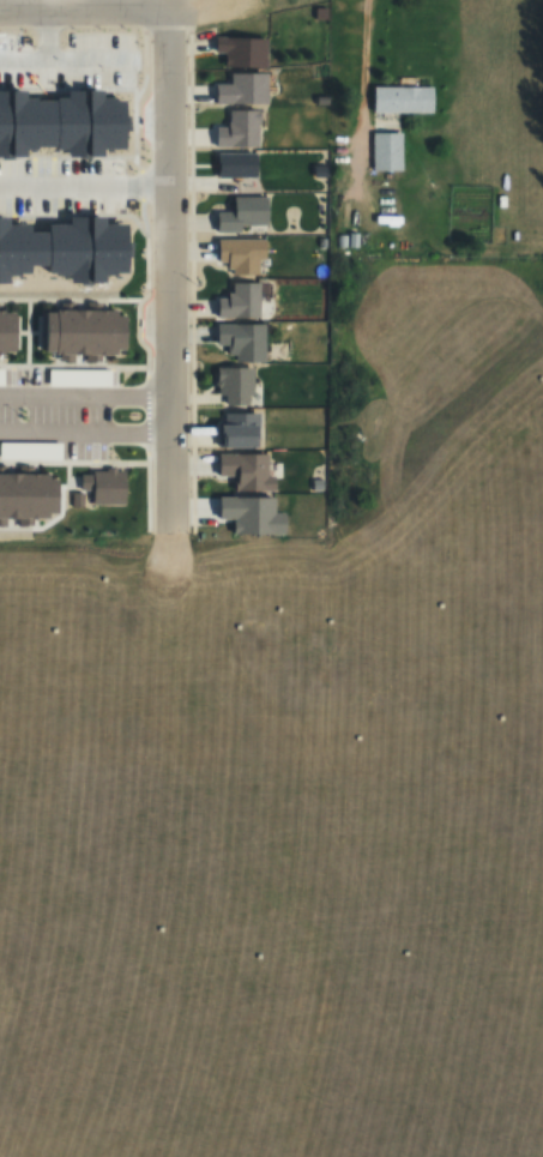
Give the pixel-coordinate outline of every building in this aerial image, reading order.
[(212,37),(263,40),(263,70),(223,67),(224,54),(211,54),(212,37)] [(233,76),(258,76),(258,86),(263,89),(260,101),(213,100),(215,86),(234,86),(233,76)] [(433,85),(374,85),(374,112),(433,112),(433,85)] [(224,110),(255,112),(253,147),(223,147),(215,145),(215,127),(224,126),(224,110)] [(401,131),(372,131),(372,171),(401,171),(401,131)] [(215,155),(251,153),(252,175),(216,175),(215,155)] [(229,198),(260,198),(263,227),(237,227),(237,234),(212,235),(213,222),(231,222),(229,198)] [(213,241),(259,241),(260,257),(253,258),(253,277),(229,276),(229,263),(215,261),(213,241)] [(228,283),(254,283),(254,320),(213,320),(212,296),(228,295),(228,283)] [(119,308),(119,356),(98,355),(98,363),(85,362),(84,355),(74,355),(74,362),(61,362),(60,354),(42,351),(42,312),(58,312),(58,300),(72,300),(72,309),(88,311),(86,300),(98,299),(99,308),(119,308)] [(14,354),(0,354),(0,311),(14,311),(14,354)] [(213,325),(259,325),(259,362),(222,361),(223,347),(213,347),(213,325)] [(213,368),(248,368),(248,387),(242,388),(242,405),(221,406),(221,394),(211,394),(213,368)] [(217,414),(251,415),(251,448),(216,448),(217,414)] [(6,526),(0,526),(0,476),(59,477),(59,514),(52,514),(50,519),(31,519),(31,526),(17,526),(17,519),(7,519),(6,526)]
